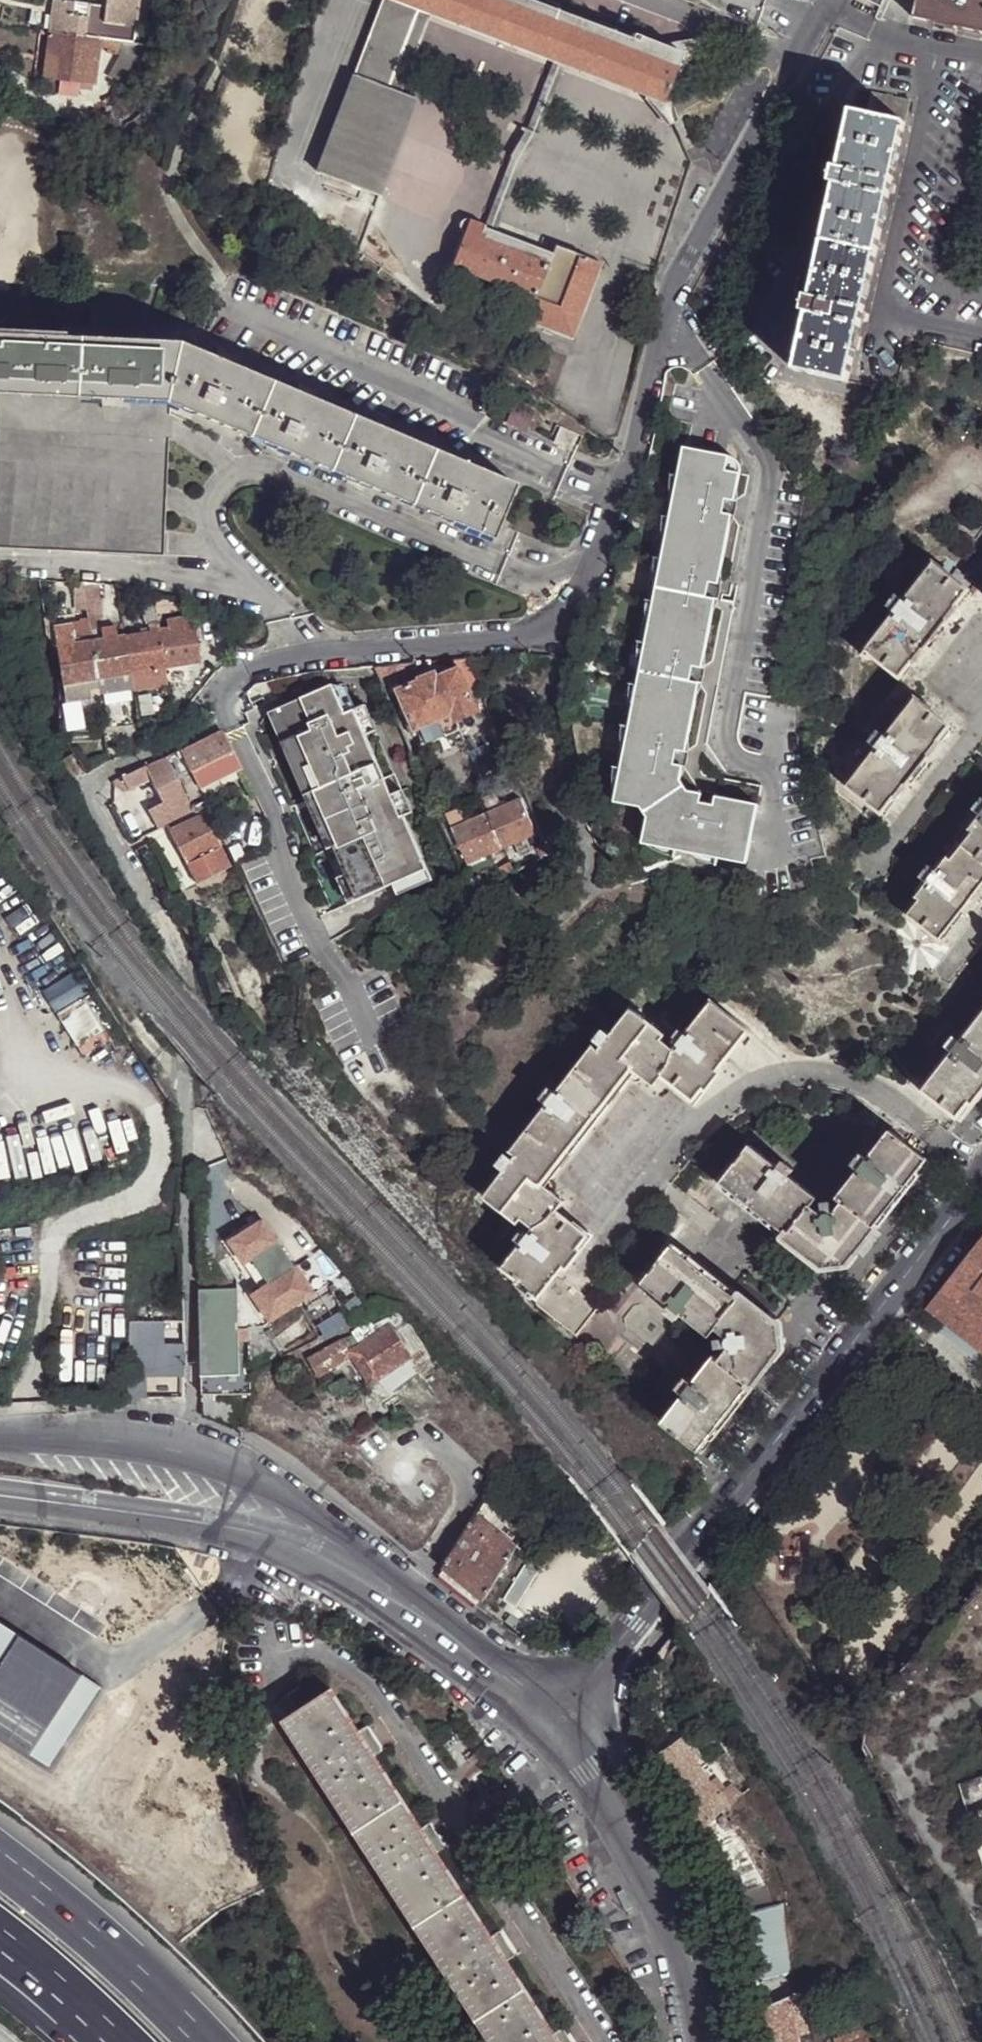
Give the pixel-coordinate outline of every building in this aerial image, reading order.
[(54,0),(50,33),(100,40),(103,19),(87,18),(73,15),(74,2),(54,0)] [(142,0),(109,0),(107,27),(139,31),(142,0)] [(354,76),(386,88),(416,11),(387,0),(381,0),(352,75),(354,76)] [(416,11),(429,16),(495,40),(510,0),(387,0),(416,11)] [(495,40),(552,61),(569,17),(555,12),(557,6),(541,0),(510,0),(495,40)] [(918,0),(913,19),(977,33),(981,11),(981,0),(917,0),(918,0)] [(90,5),(74,2),(73,15),(87,18),(90,5)] [(386,88),(400,93),(429,16),(416,11),(386,88)] [(569,17),(552,61),(566,66),(661,101),(680,52),(632,34),(629,38),(569,17)] [(108,77),(120,84),(141,46),(133,45),(123,44),(100,40),(50,33),(44,76),(60,79),(79,82),(95,84),(99,47),(108,49),(108,51),(122,53),(121,56),(108,77)] [(566,66),(552,61),(526,128),(540,133),(541,131),(566,66)] [(386,88),(354,76),(317,174),(375,197),(413,98),(400,93),(386,88)] [(79,82),(60,79),(58,93),(77,96),(79,82)] [(872,92),(868,114),(905,123),(910,100),(872,92)] [(836,181),(824,235),(877,247),(889,193),(891,182),(905,123),(868,114),(852,111),(838,169),(836,181)] [(540,133),(526,128),(520,126),(520,129),(524,131),(509,154),(520,159),(528,162),(530,159),(524,158),(540,133)] [(520,159),(509,154),(508,159),(484,223),(483,226),(494,231),(520,159)] [(830,180),(836,181),(838,169),(833,168),(830,180)] [(450,266),(534,297),(551,253),(494,231),(483,226),(484,223),(467,217),(464,217),(458,219),(456,224),(458,230),(463,233),(450,266)] [(807,311),(793,370),(846,382),(860,322),(862,311),(877,247),(824,235),(809,298),(807,311)] [(551,253),(534,297),(525,319),(571,336),(599,262),(554,245),(551,253)] [(801,309),(807,311),(809,298),(804,297),(801,309)] [(21,335),(0,334),(0,393),(18,394),(21,335)] [(18,394),(87,399),(92,339),(21,335),(18,394)] [(128,403),(167,405),(175,343),(92,339),(87,399),(100,400),(116,402),(128,403)] [(167,405),(170,405),(243,436),(266,381),(175,343),(167,405)] [(266,381),(243,436),(325,470),(348,416),(266,381)] [(170,405),(167,405),(128,403),(128,410),(116,410),(100,408),(100,400),(87,399),(18,394),(0,393),(0,548),(161,557),(170,405)] [(116,402),(100,400),(100,408),(116,410),(116,402)] [(514,404),(506,423),(527,432),(535,413),(514,404)] [(348,416),(325,470),(407,504),(430,450),(348,416)] [(571,451),(577,435),(561,428),(554,444),(571,451)] [(730,457),(685,448),(667,540),(727,551),(731,526),(723,525),(725,514),(727,500),(729,490),(738,492),(741,474),(727,471),(730,457)] [(513,485),(430,450),(407,504),(490,539),(513,485)] [(736,461),(730,457),(727,471),(741,474),(741,467),(736,461)] [(736,502),(738,492),(729,490),(727,500),(736,502)] [(733,516),(725,514),(723,525),(731,526),(733,516)] [(722,575),(727,551),(667,540),(652,625),(710,636),(715,610),(707,608),(708,598),(711,583),(713,573),(722,575)] [(889,605),(896,610),(933,642),(978,585),(959,570),(952,577),(934,563),(904,599),(898,594),(889,605)] [(713,573),(711,583),(720,585),(722,575),(713,573)] [(90,631),(96,630),(87,585),(81,584),(90,631)] [(707,608),(715,610),(717,600),(708,598),(707,608)] [(896,610),(865,650),(903,680),(933,642),(896,610)] [(97,679),(99,695),(168,683),(165,668),(201,662),(195,625),(191,625),(189,617),(166,621),(167,629),(159,631),(158,623),(148,624),(149,632),(115,638),(114,628),(100,630),(101,640),(98,640),(96,630),(90,631),(92,642),(79,644),(78,639),(73,639),(72,625),(53,628),(62,685),(97,679)] [(81,624),(72,625),(73,639),(78,639),(83,637),(81,624)] [(706,658),(710,636),(652,625),(635,712),(693,726),(699,693),(691,691),(693,682),(695,667),(697,657),(706,658)] [(704,668),(706,658),(697,657),(695,667),(704,668)] [(477,680),(468,658),(454,660),(458,670),(440,677),(438,673),(419,679),(420,681),(398,690),(404,706),(401,708),(413,737),(419,735),(424,747),(462,730),(457,720),(478,710),(467,684),(477,680)] [(65,700),(99,695),(97,679),(62,685),(65,700)] [(701,683),(693,682),(691,691),(699,693),(701,683)] [(332,686),(268,713),(351,902),(425,868),(405,818),(400,822),(353,710),(344,714),(332,686)] [(886,814),(897,799),(942,742),(954,728),(951,725),(915,697),(886,734),(880,729),(872,740),(878,744),(848,784),(883,812),(886,814)] [(693,726),(635,712),(616,802),(643,808),(650,817),(694,792),(689,791),(682,780),(683,776),(675,774),(676,764),(679,750),(681,741),(690,743),(693,726)] [(190,772),(196,785),(203,781),(204,784),(240,767),(224,732),(221,733),(198,745),(181,751),(184,758),(190,772)] [(681,741),(679,750),(688,752),(690,743),(681,741)] [(145,766),(149,776),(160,799),(147,804),(159,829),(190,814),(189,811),(192,810),(168,757),(145,766)] [(185,775),(190,772),(184,758),(180,759),(178,760),(185,775)] [(685,766),(676,764),(675,774),(683,776),(685,766)] [(145,766),(122,776),(126,785),(149,776),(145,766)] [(692,801),(694,792),(650,817),(645,843),(749,865),(760,805),(728,798),(726,807),(692,801)] [(704,794),(694,792),(692,801),(702,803),(704,794)] [(726,807),(728,798),(718,796),(716,805),(726,807)] [(452,829),(468,863),(515,841),(521,856),(533,852),(526,837),(536,832),(522,799),(466,823),(452,829)] [(959,842),(981,860),(981,801),(976,809),(981,813),(959,842)] [(446,816),(452,829),(466,823),(459,810),(446,816)] [(196,884),(235,865),(223,844),(220,846),(205,814),(170,831),(196,884)] [(959,842),(936,869),(932,865),(923,875),(928,880),(916,896),(920,899),(910,913),(944,939),(981,891),(981,860),(959,842)] [(542,858),(552,852),(549,844),(538,849),(542,858)] [(506,877),(515,872),(511,863),(501,868),(506,877)] [(468,883),(472,892),(473,894),(486,887),(480,877),(468,883)] [(675,1050),(696,1099),(705,1089),(709,1090),(723,1073),(719,1071),(750,1032),(713,1003),(686,1035),(680,1031),(675,1037),(674,1042),(679,1045),(675,1050)] [(597,1041),(603,1046),(636,1071),(656,1086),(666,1077),(696,1100),(675,1050),(663,1042),(668,1037),(633,1009),(611,1035),(606,1031),(597,1041)] [(981,1092),(981,1012),(961,1038),(955,1033),(947,1043),(953,1049),(922,1088),(961,1118),(981,1092)] [(517,1155),(514,1158),(547,1183),(636,1071),(603,1046),(602,1048),(596,1044),(557,1092),(551,1088),(543,1099),(548,1103),(511,1150),(517,1155)] [(838,1197),(843,1201),(877,1227),(930,1159),(891,1129),(868,1158),(862,1153),(854,1164),(859,1169),(838,1197)] [(722,1182),(787,1233),(813,1205),(819,1198),(791,1175),(795,1170),(784,1162),(779,1167),(752,1145),(722,1182)] [(547,1183),(514,1158),(509,1154),(500,1165),(505,1169),(485,1195),(520,1223),(524,1218),(535,1227),(559,1210),(567,1200),(547,1183)] [(877,1227),(843,1201),(833,1213),(831,1201),(823,1203),(825,1215),(813,1205),(787,1233),(784,1238),(823,1267),(848,1264),(877,1227)] [(559,1210),(535,1227),(529,1233),(527,1231),(523,1232),(517,1238),(522,1242),(504,1265),(521,1279),(521,1281),(531,1290),(530,1293),(535,1297),(538,1295),(541,1296),(560,1273),(566,1264),(570,1267),(583,1249),(580,1247),(589,1235),(559,1210)] [(268,1219),(236,1240),(250,1263),(263,1255),(279,1280),(258,1294),(275,1321),(318,1294),(301,1267),(299,1268),(268,1219)] [(927,1307),(981,1351),(981,1237),(927,1307)] [(711,1334),(717,1327),(738,1297),(672,1246),(643,1281),(672,1304),(668,1310),(679,1319),(683,1313),(711,1334)] [(538,1295),(535,1297),(541,1306),(577,1334),(599,1307),(586,1294),(560,1273),(541,1296),(538,1295)] [(204,1414),(234,1425),(240,1422),(243,1420),(240,1417),(239,1394),(237,1327),(230,1327),(229,1287),(198,1289),(201,1335),(202,1394),(204,1394),(204,1414)] [(730,1345),(721,1357),(756,1382),(783,1347),(780,1321),(770,1315),(770,1314),(741,1292),(738,1297),(717,1327),(729,1336),(718,1338),(718,1346),(730,1345)] [(394,1332),(407,1323),(399,1313),(354,1335),(308,1361),(319,1379),(351,1357),(360,1351),(379,1378),(388,1392),(420,1371),(394,1332)] [(147,1392),(128,1394),(128,1398),(166,1402),(181,1405),(183,1405),(185,1402),(183,1328),(126,1329),(128,1384),(132,1384),(132,1366),(147,1366),(147,1392)] [(360,1351),(351,1357),(370,1385),(379,1378),(360,1351)] [(701,1451),(756,1382),(721,1357),(715,1353),(693,1381),(688,1377),(679,1388),(685,1392),(662,1421),(701,1451)] [(132,1384),(128,1384),(128,1394),(147,1392),(147,1366),(132,1366),(132,1384)] [(360,1444),(354,1441),(349,1446),(356,1451),(360,1444)] [(499,1509),(506,1498),(496,1483),(486,1500),(499,1509)] [(517,1547),(477,1515),(446,1568),(482,1598),(483,1599),(517,1547)] [(0,1621),(0,1735),(48,1767),(101,1686),(0,1621)] [(327,1683),(311,1692),(315,1700),(331,1688),(327,1683)] [(290,1694),(300,1709),(315,1700),(311,1692),(304,1684),(290,1694)] [(300,1709),(284,1720),(357,1832),(406,1800),(377,1756),(360,1731),(331,1688),(315,1700),(300,1709)] [(367,1727),(360,1731),(377,1756),(384,1752),(367,1727)] [(665,1752),(652,1760),(669,1783),(686,1774),(688,1772),(665,1752)] [(686,1774),(669,1783),(689,1815),(701,1807),(705,1804),(686,1774)] [(959,1783),(981,1856),(981,1776),(959,1783)] [(406,1800),(357,1832),(417,1925),(466,1894),(440,1852),(423,1827),(406,1800)] [(701,1807),(689,1815),(695,1825),(707,1818),(701,1807)] [(761,1879),(725,1811),(709,1818),(703,1825),(735,1891),(753,1883),(761,1879)] [(430,1823),(423,1827),(440,1852),(446,1848),(430,1823)] [(770,1896),(761,1879),(753,1883),(762,1901),(770,1896)] [(466,1894),(417,1925),(478,2019),(527,1987),(510,1960),(493,1935),(466,1894)] [(744,1911),(759,1980),(794,1971),(786,1907),(785,1900),(784,1901),(744,1911)] [(500,1932),(493,1935),(510,1960),(516,1956),(500,1932)] [(794,1971),(759,1980),(762,1994),(797,1987),(794,1971)] [(478,2019),(493,2041),(563,2041),(556,2031),(527,1987),(478,2019)] [(803,1988),(797,1990),(764,2006),(766,2016),(771,2041),(804,2041),(803,2035),(811,2033),(803,1988)] [(766,2016),(760,2017),(753,2019),(756,2041),(771,2041),(766,2016)] [(556,2031),(563,2041),(572,2041),(562,2027),(556,2031)] [(862,2027),(859,2028),(836,2039),(834,2040),(835,2041),(868,2041),(862,2027)]
